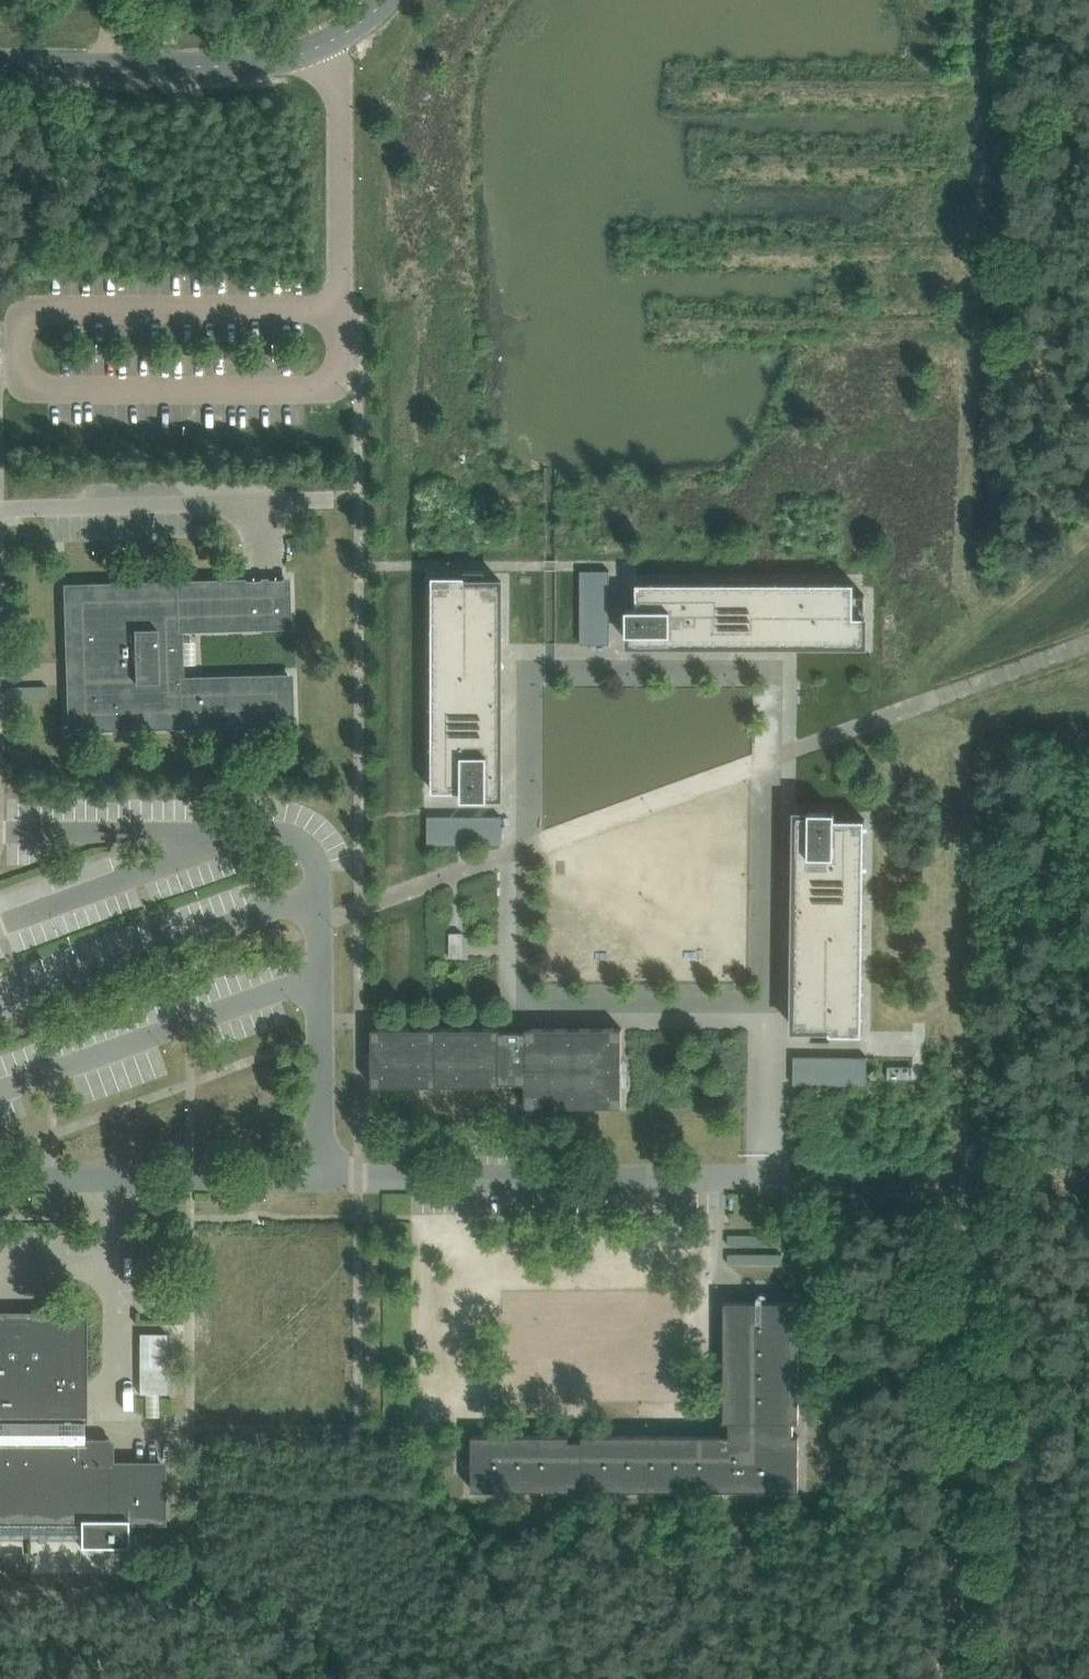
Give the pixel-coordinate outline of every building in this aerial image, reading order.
[(434,790),(463,791),(463,798),(490,798),(490,796),(502,795),(502,783),(503,783),(503,772),(496,772),(496,760),(502,760),(502,712),(503,712),(503,701),(496,701),(496,689),(502,689),(502,641),(504,641),(504,630),(496,630),(496,618),(502,618),(502,581),(467,581),(467,575),(434,575),(434,790)] [(289,624),(287,579),(66,585),(68,635),(72,635),(81,662),(81,678),(75,678),(75,682),(69,682),(71,727),(291,721),(290,675),(181,679),(180,628),(289,624)] [(855,616),(855,610),(855,583),(805,583),(805,588),(795,588),(795,583),(698,583),(698,588),(688,588),(688,583),(638,583),(638,608),(628,608),(628,634),(631,634),(630,644),(866,644),(866,616),(855,616)] [(866,819),(836,818),(836,811),(810,811),(810,813),(797,813),(797,826),(796,826),(796,837),(803,837),(803,848),(797,848),(797,897),(795,897),(795,908),(802,908),(802,919),(796,919),(796,968),(794,968),(794,979),(801,979),(801,990),(795,990),(795,1028),(831,1028),(831,1034),(863,1034),(866,819)] [(451,933),(451,956),(463,957),(463,933),(451,933)] [(623,1106),(623,1088),(623,1028),(527,1028),(527,1031),(501,1031),(501,1028),(373,1028),(373,1085),(501,1085),(501,1074),(527,1074),(527,1106),(623,1106)] [(888,1066),(888,1079),(914,1079),(914,1066),(888,1066)] [(800,1301),(764,1301),(725,1301),(725,1422),(731,1422),(731,1435),(583,1435),(583,1441),(570,1441),(570,1435),(473,1435),(473,1489),(570,1489),(570,1484),(583,1484),(583,1489),(800,1489),(800,1435),(794,1435),(794,1422),(800,1422),(800,1301)] [(162,1467),(162,1464),(159,1464),(159,1465),(136,1465),(136,1464),(133,1464),(133,1467),(134,1467),(134,1480),(109,1480),(109,1467),(110,1467),(110,1464),(109,1464),(109,1441),(110,1441),(110,1437),(107,1437),(107,1438),(84,1438),(84,1437),(82,1437),(82,1423),(84,1423),(84,1419),(83,1419),(83,1408),(83,1396),(84,1396),(84,1394),(84,1393),(83,1393),(83,1344),(84,1344),(84,1341),(83,1341),(83,1318),(84,1318),(84,1314),(80,1314),(80,1315),(57,1315),(57,1314),(54,1314),(54,1315),(31,1315),(31,1314),(28,1314),(28,1315),(5,1315),(5,1314),(2,1314),(2,1315),(0,1315),(0,1541),(28,1541),(39,1541),(46,1542),(47,1541),(81,1541),(81,1545),(128,1545),(128,1519),(133,1519),(133,1520),(136,1520),(136,1519),(159,1519),(159,1520),(162,1520),(162,1516),(162,1467)] [(140,1333),(140,1334),(141,1334),(141,1366),(140,1366),(140,1368),(141,1368),(141,1391),(140,1391),(140,1393),(142,1393),(142,1392),(165,1392),(165,1393),(167,1393),(167,1391),(166,1391),(166,1368),(167,1368),(167,1366),(166,1366),(166,1335),(167,1335),(167,1333),(165,1333),(165,1334),(142,1334),(142,1333),(140,1333)]
